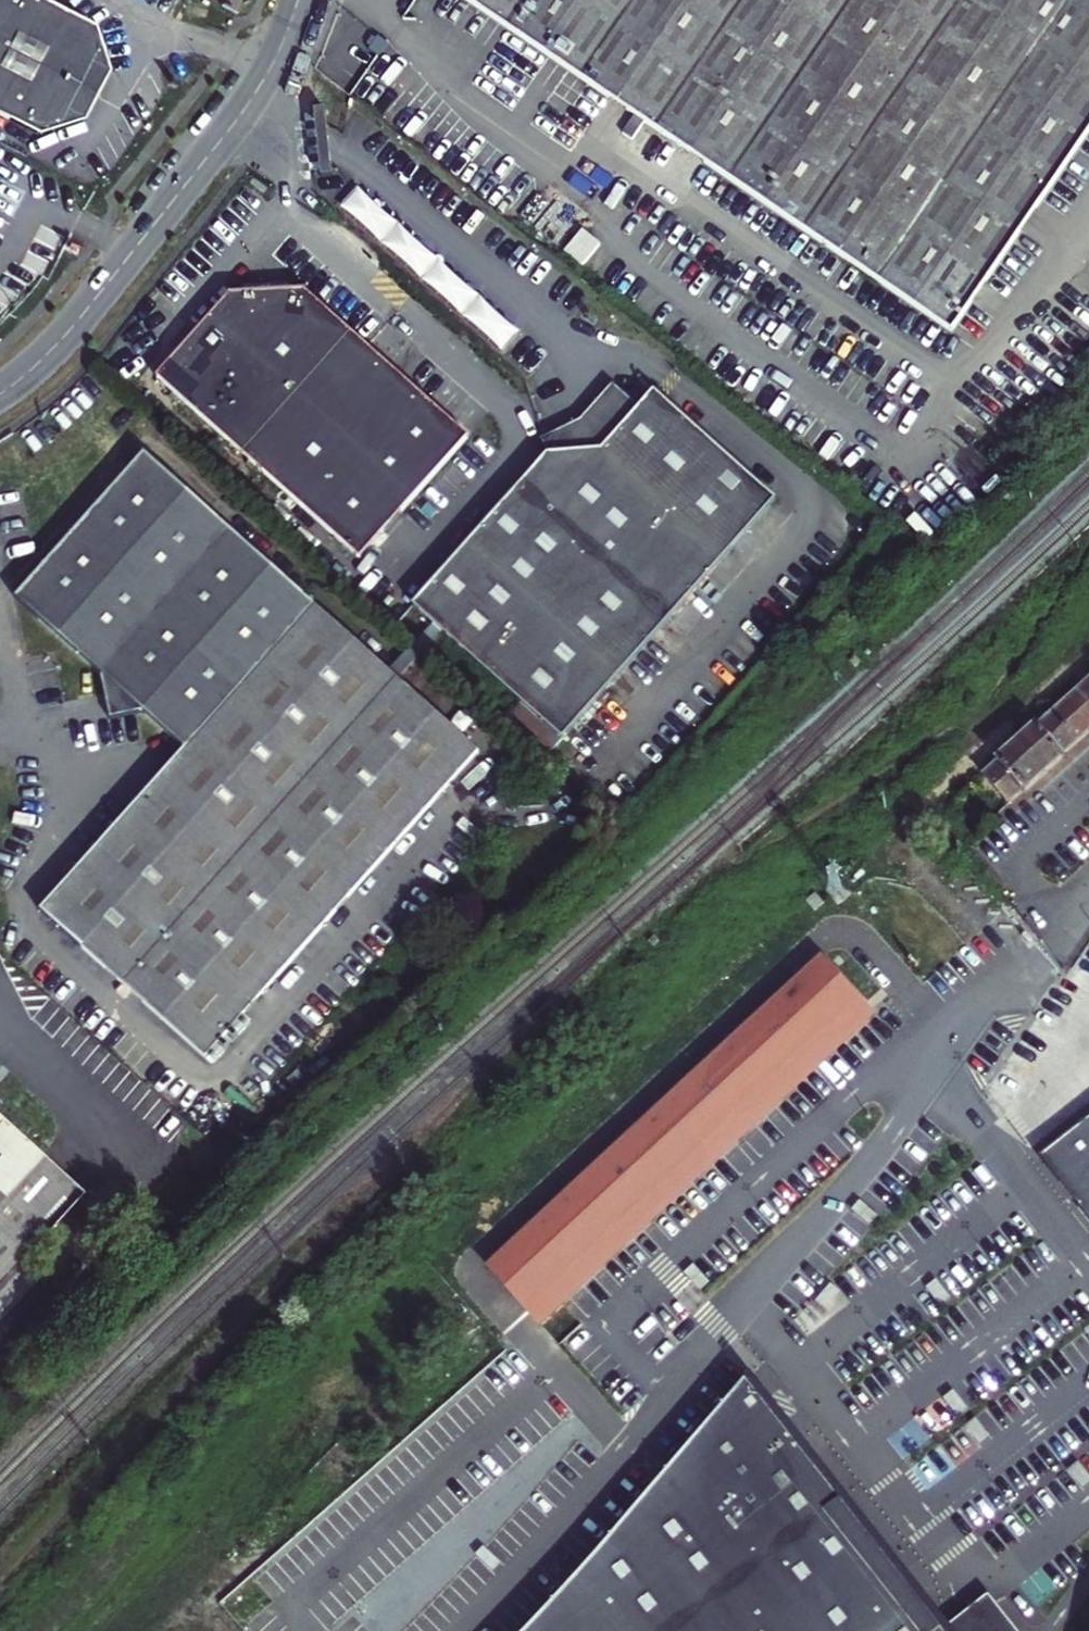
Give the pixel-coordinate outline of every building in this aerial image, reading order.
[(34,123),(81,109),(105,61),(89,15),(59,0),(0,0),(0,106),(34,123)] [(957,329),(1088,135),(1088,0),(463,0),(957,329)] [(220,296),(215,296),(138,377),(337,565),(450,446),(291,293),(283,294),(276,286),(270,287),(228,289),(220,296)] [(533,452),(533,468),(587,467),(625,427),(596,399),(563,433),(533,452)] [(533,468),(531,470),(389,616),(533,757),(758,525),(641,410),(587,467),(533,468)] [(204,1065),(485,749),(140,461),(127,475),(15,604),(103,684),(109,722),(137,715),(181,759),(41,919),(204,1065)] [(1065,752),(1088,731),(1088,679),(984,772),(1009,801),(1028,784),(1030,786),(1067,754),(1065,752)] [(857,994),(819,952),(481,1247),(519,1289),(532,1304),(870,1009),(857,994)] [(1040,1153),(1088,1216),(1088,1115),(1040,1153)] [(79,1190),(0,1116),(0,1277),(79,1190)] [(527,1630),(952,1630),(914,1583),(749,1371),(597,1553),(527,1630)]
